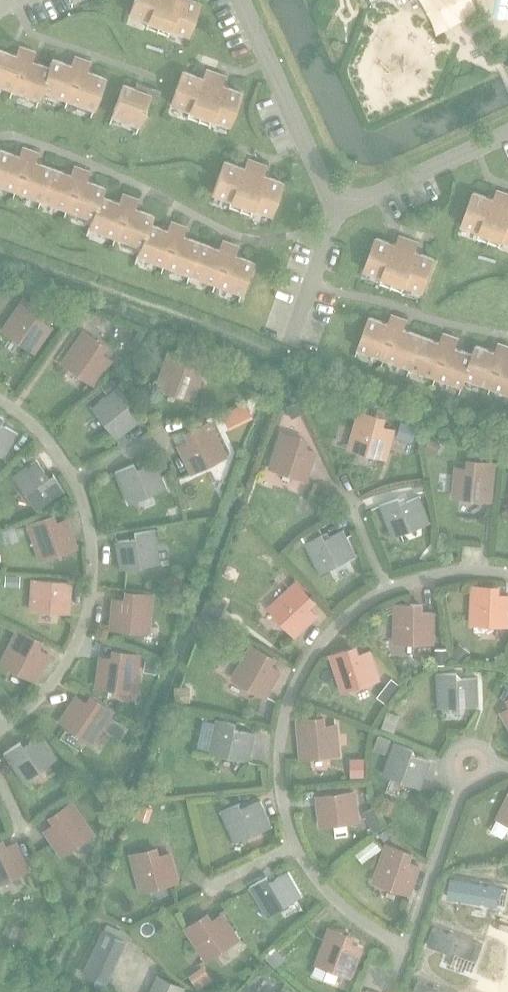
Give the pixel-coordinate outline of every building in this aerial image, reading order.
[(166,0),(133,0),(128,13),(146,19),(144,25),(155,30),(166,0)] [(155,30),(167,34),(169,28),(187,34),(199,1),(195,0),(166,0),(155,30)] [(26,48),(19,45),(15,54),(0,49),(0,84),(11,88),(26,48)] [(48,66),(30,60),(33,50),(26,48),(11,88),(38,98),(41,89),(40,89),(48,66)] [(66,98),(81,58),(74,55),(70,64),(51,57),(48,66),(40,89),(41,89),(66,98)] [(81,58),(66,98),(93,108),(104,77),(85,70),(88,60),(81,58)] [(197,119),(214,71),(205,68),(202,77),(182,70),(170,103),(188,109),(186,115),(197,119)] [(214,71),(197,119),(208,123),(210,117),(228,124),(240,91),(220,84),(223,74),(214,71)] [(151,87),(149,93),(122,83),(111,114),(138,124),(147,99),(155,101),(159,90),(151,87)] [(29,148),(22,146),(18,155),(0,148),(0,184),(14,189),(29,148)] [(40,198),(51,167),(33,160),(36,151),(29,148),(14,189),(40,198)] [(238,209),(256,161),(247,158),(243,167),(238,165),(223,160),(211,193),(229,199),(227,205),(238,209)] [(256,161),(238,209),(250,213),(252,207),(270,214),(282,181),(261,174),(265,164),(256,161)] [(65,208),(80,167),(73,164),(70,174),(51,167),(40,198),(65,208)] [(100,195),(103,186),(84,179),(88,170),(80,167),(65,208),(91,217),(92,217),(100,195)] [(488,241),(505,192),(496,189),(493,199),(489,197),(472,191),(460,224),(478,231),(476,237),(488,241)] [(114,236),(129,195),(122,192),(118,202),(100,195),(92,217),(91,217),(88,226),(114,236)] [(488,241),(499,245),(501,239),(507,241),(507,193),(505,192),(488,241)] [(148,223),(149,223),(152,214),(133,207),(136,198),(129,195),(114,236),(139,245),(140,245),(148,223)] [(163,264),(178,223),(170,220),(167,230),(149,223),(148,223),(140,245),(139,245),(136,254),(163,264)] [(188,273),(200,242),(181,235),(185,226),(178,223),(163,264),(188,273)] [(390,286),(408,238),(399,235),(395,244),(390,242),(375,237),(363,269),(381,276),(379,282),(390,286)] [(408,238),(390,286),(401,290),(404,284),(422,291),(434,258),(420,253),(413,251),(417,241),(408,238)] [(214,282),(229,242),(222,239),(218,248),(200,242),(188,273),(214,282)] [(229,242),(214,282),(241,292),(252,261),(233,254),(236,244),(229,242)] [(2,329),(32,349),(48,326),(28,312),(33,306),(23,299),(2,329)] [(383,357),(398,316),(391,314),(387,323),(368,316),(357,347),(383,357)] [(409,366),(420,335),(402,328),(405,319),(398,316),(383,357),(409,366)] [(62,361),(92,382),(108,359),(94,349),(99,343),(83,332),(62,361)] [(435,376),(449,335),(442,332),(439,342),(420,335),(409,366),(435,376)] [(472,354),(453,347),(457,338),(449,335),(435,376),(461,385),(465,376),(464,376),(472,354)] [(490,386),(505,345),(497,342),(494,352),(475,345),(472,354),(464,376),(465,376),(490,386)] [(505,345),(490,386),(507,392),(507,346),(505,345)] [(156,386),(190,398),(200,371),(177,363),(179,356),(168,352),(156,386)] [(90,406),(115,438),(137,421),(123,403),(128,400),(117,385),(90,406)] [(244,401),(232,407),(238,419),(249,413),(244,401)] [(349,447),(384,457),(392,429),(369,423),(371,415),(359,412),(349,447)] [(178,445),(190,470),(223,455),(207,422),(196,427),(200,435),(178,445)] [(2,456),(16,432),(0,423),(0,455),(2,456)] [(270,466),(304,478),(313,451),(297,446),(299,438),(281,432),(270,466)] [(53,474),(48,478),(35,460),(12,475),(35,508),(63,489),(53,474)] [(128,502),(164,486),(153,461),(133,469),(131,464),(114,471),(128,502)] [(453,495),(489,499),(493,463),(481,462),(480,470),(456,467),(453,495)] [(392,536),(429,521),(419,496),(398,503),(396,498),(379,504),(392,536)] [(39,557),(74,546),(64,519),(42,527),(39,519),(28,523),(39,557)] [(114,540),(119,568),(158,562),(153,528),(135,531),(136,537),(114,540)] [(319,572),(355,554),(342,529),(323,539),(320,534),(304,542),(319,572)] [(30,608),(66,610),(68,582),(32,580),(30,608)] [(269,607),(294,634),(314,615),(303,602),(309,597),(296,583),(269,607)] [(507,624),(507,600),(507,596),(484,595),(485,587),(472,586),(471,622),(507,624)] [(110,627),(146,630),(150,594),(137,593),(137,601),(113,599),(110,627)] [(395,641),(431,641),(431,613),(407,613),(407,605),(395,604),(395,641)] [(0,662),(32,678),(45,653),(24,642),(28,635),(17,629),(0,662)] [(233,677),(264,695),(278,671),(257,659),(261,652),(251,646),(233,677)] [(368,651),(345,659),(343,651),(331,655),(342,689),(377,678),(368,651)] [(96,685),(132,690),(137,654),(125,652),(123,660),(100,657),(96,685)] [(476,677),(454,678),(454,672),(436,673),(437,706),(477,705),(476,677)] [(100,703),(95,710),(75,696),(60,720),(90,740),(110,710),(100,703)] [(334,725),(318,726),(317,718),(298,720),(301,756),(337,753),(334,725)] [(209,752),(247,760),(253,733),(232,729),(233,723),(216,719),(209,752)] [(22,780),(55,757),(39,734),(21,747),(18,742),(3,752),(22,780)] [(382,773),(419,787),(429,761),(408,753),(411,748),(394,741),(382,773)] [(317,797),(321,825),(357,820),(353,792),(317,797)] [(507,822),(507,797),(498,817),(507,822)] [(234,841),(270,825),(259,800),(239,809),(237,803),(220,810),(234,841)] [(44,829),(60,853),(90,832),(70,802),(59,809),(64,816),(44,829)] [(25,869),(14,843),(0,849),(0,880),(25,869)] [(374,880),(408,892),(417,866),(402,860),(405,851),(386,845),(374,880)] [(168,853),(145,859),(143,851),(131,854),(141,889),(176,880),(168,853)] [(463,888),(498,878),(495,867),(460,877),(463,888)] [(266,915),(301,895),(287,871),(268,882),(265,877),(249,886),(266,915)] [(494,911),(507,916),(507,873),(494,911)] [(206,958),(236,938),(221,915),(201,928),(196,921),(186,928),(206,958)] [(81,972),(103,982),(123,938),(101,928),(81,972)] [(316,962),(350,975),(360,948),(337,940),(340,933),(329,928),(316,962)] [(434,934),(419,967),(430,972),(445,939),(434,934)] [(488,977),(501,945),(490,940),(477,972),(488,977)] [(186,983),(159,970),(148,991),(181,991),(186,983)] [(409,982),(405,991),(433,991),(409,982)]
